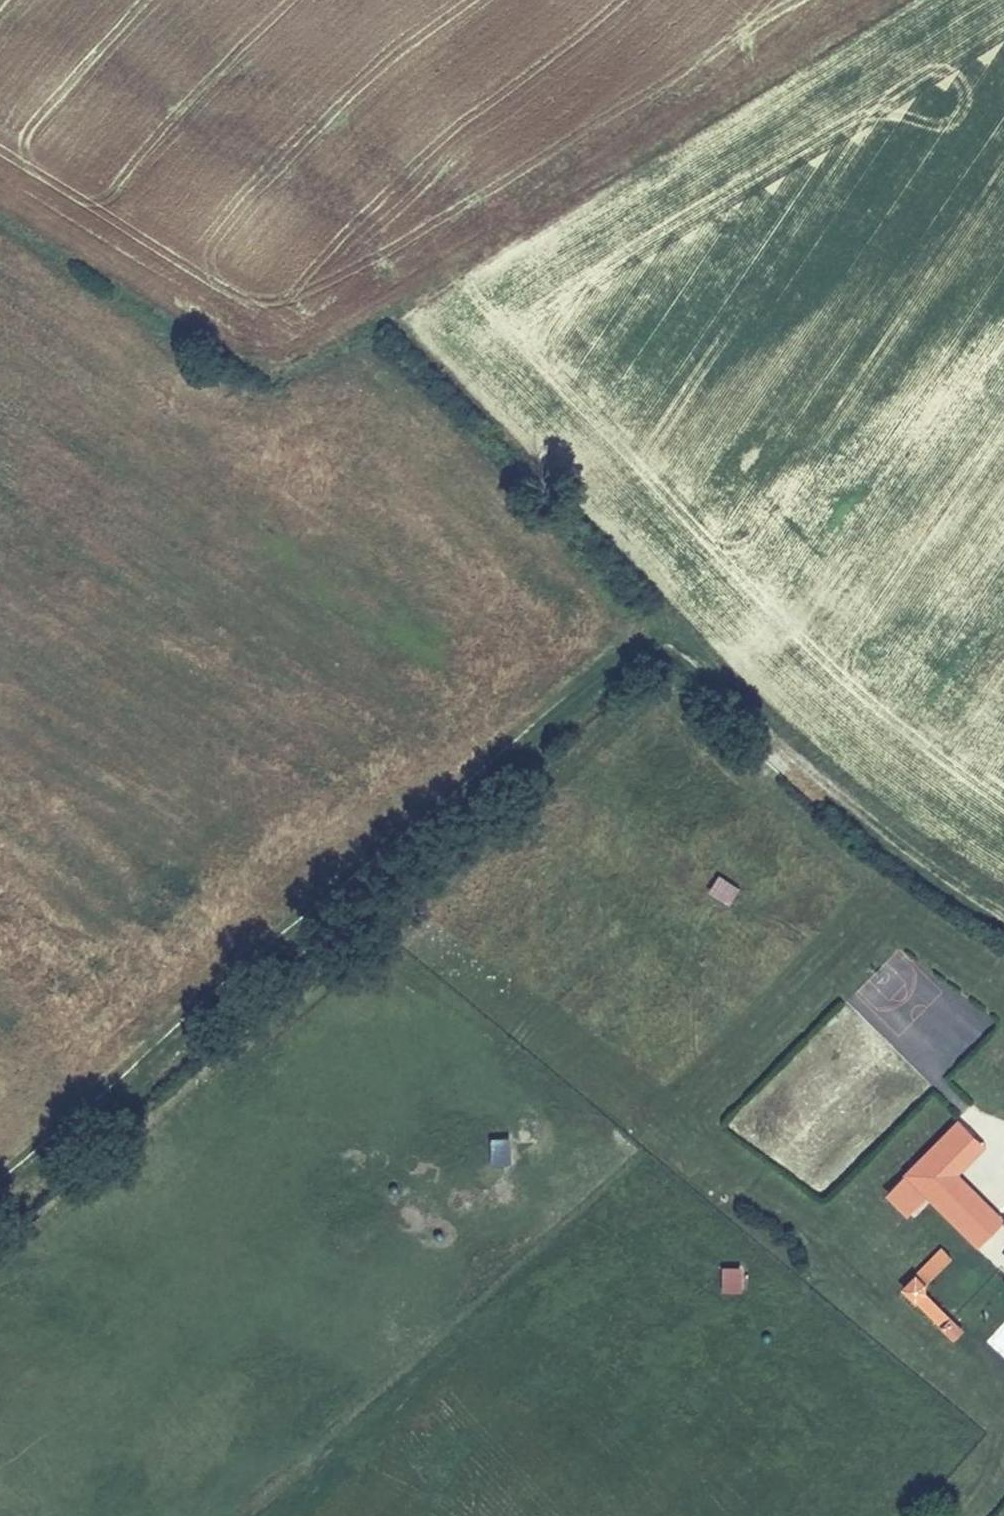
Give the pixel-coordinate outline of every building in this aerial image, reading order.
[(717,873),(707,889),(729,902),(739,886),(717,873)] [(959,1117),(905,1172),(978,1244),(1003,1218),(1003,1216),(959,1172),(986,1144),(959,1117)] [(952,1257),(941,1246),(901,1287),(941,1327),(952,1316),(922,1287),(952,1257)] [(740,1290),(741,1264),(721,1263),(719,1289),(740,1290)]
